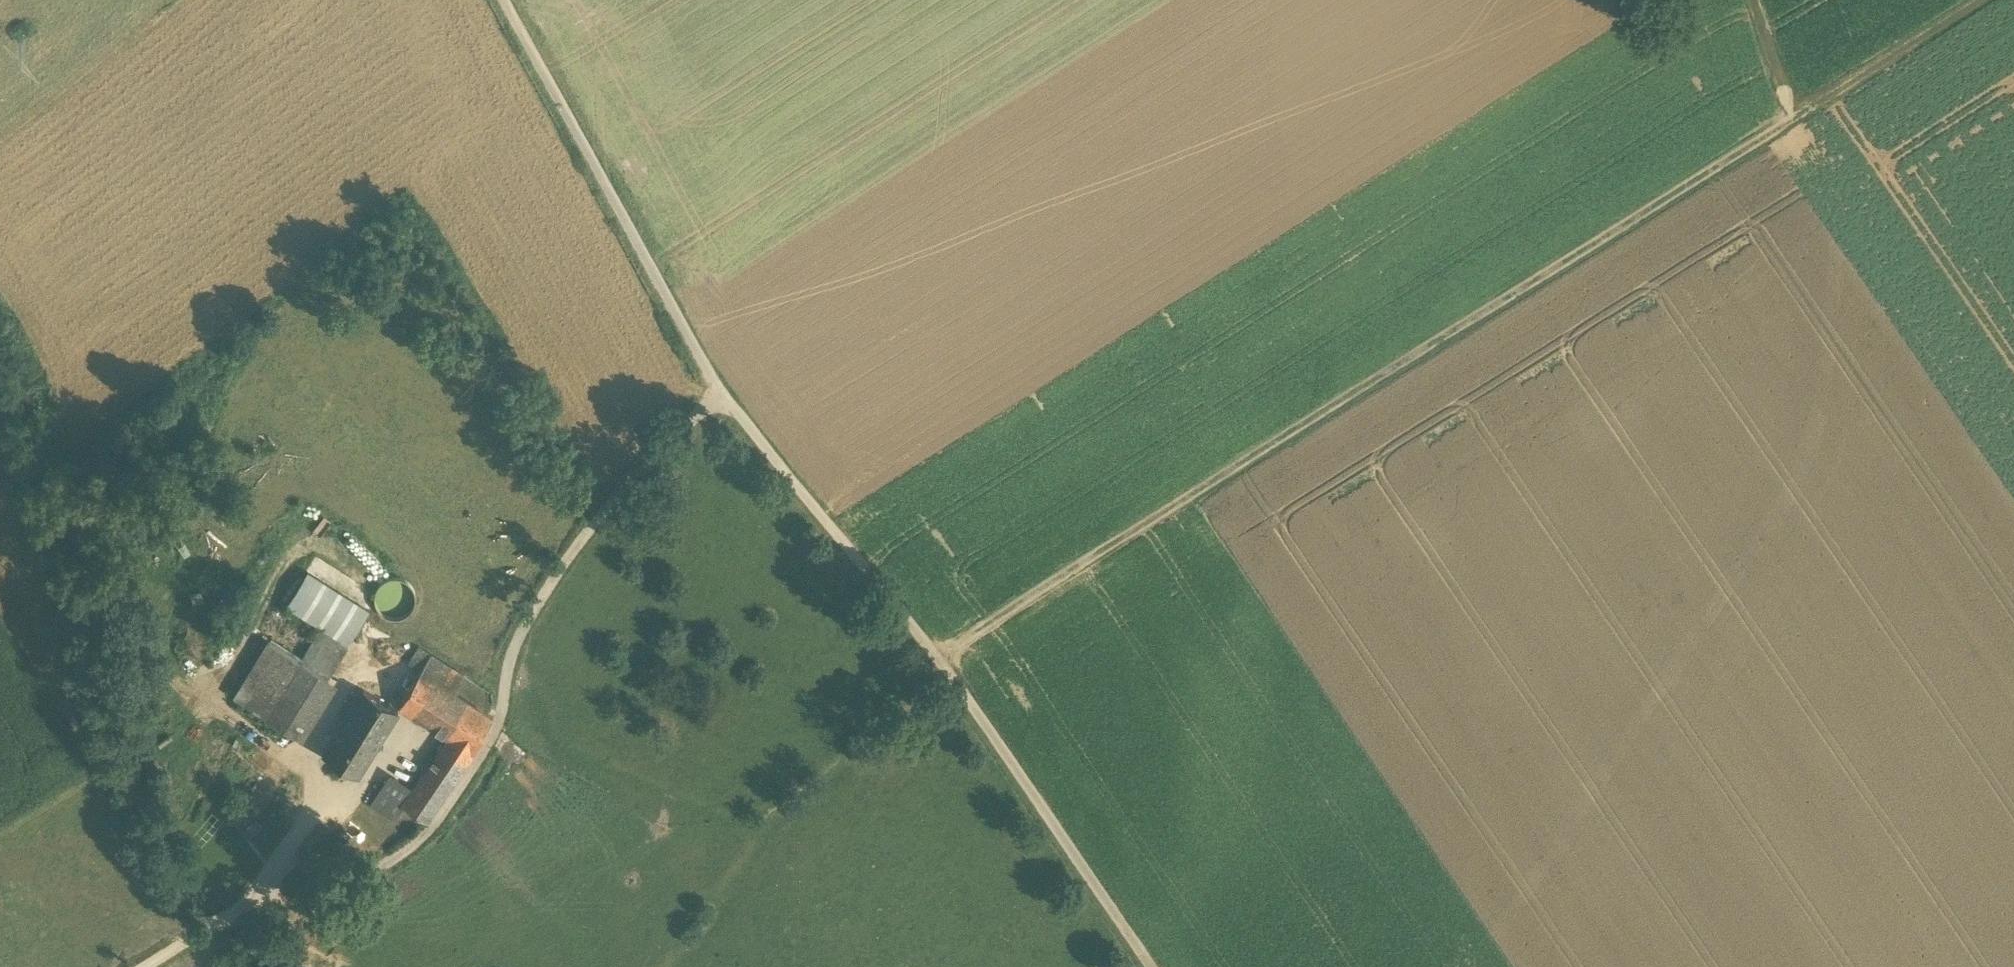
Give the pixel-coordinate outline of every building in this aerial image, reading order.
[(287,610),(319,630),(346,646),(368,608),(309,573),(287,610)] [(414,606),(415,598),(414,590),(409,583),(402,579),(394,577),(386,579),(380,584),(375,590),(374,598),(376,606),(380,613),(387,617),(395,619),(403,617),(409,613),(414,606)] [(346,646),(319,630),(300,663),(327,681),(346,646)] [(336,686),(327,681),(300,663),(265,642),(230,699),(301,742),(336,686)] [(428,655),(417,649),(408,663),(419,670),(428,655)] [(464,677),(428,655),(419,670),(417,674),(453,696),(464,677)] [(449,736),(414,794),(406,806),(424,818),(485,729),(491,719),(453,696),(417,674),(398,705),(449,736)] [(398,714),(361,693),(324,758),(362,779),(398,714)] [(414,794),(390,777),(370,806),(394,824),(406,806),(414,794)]
